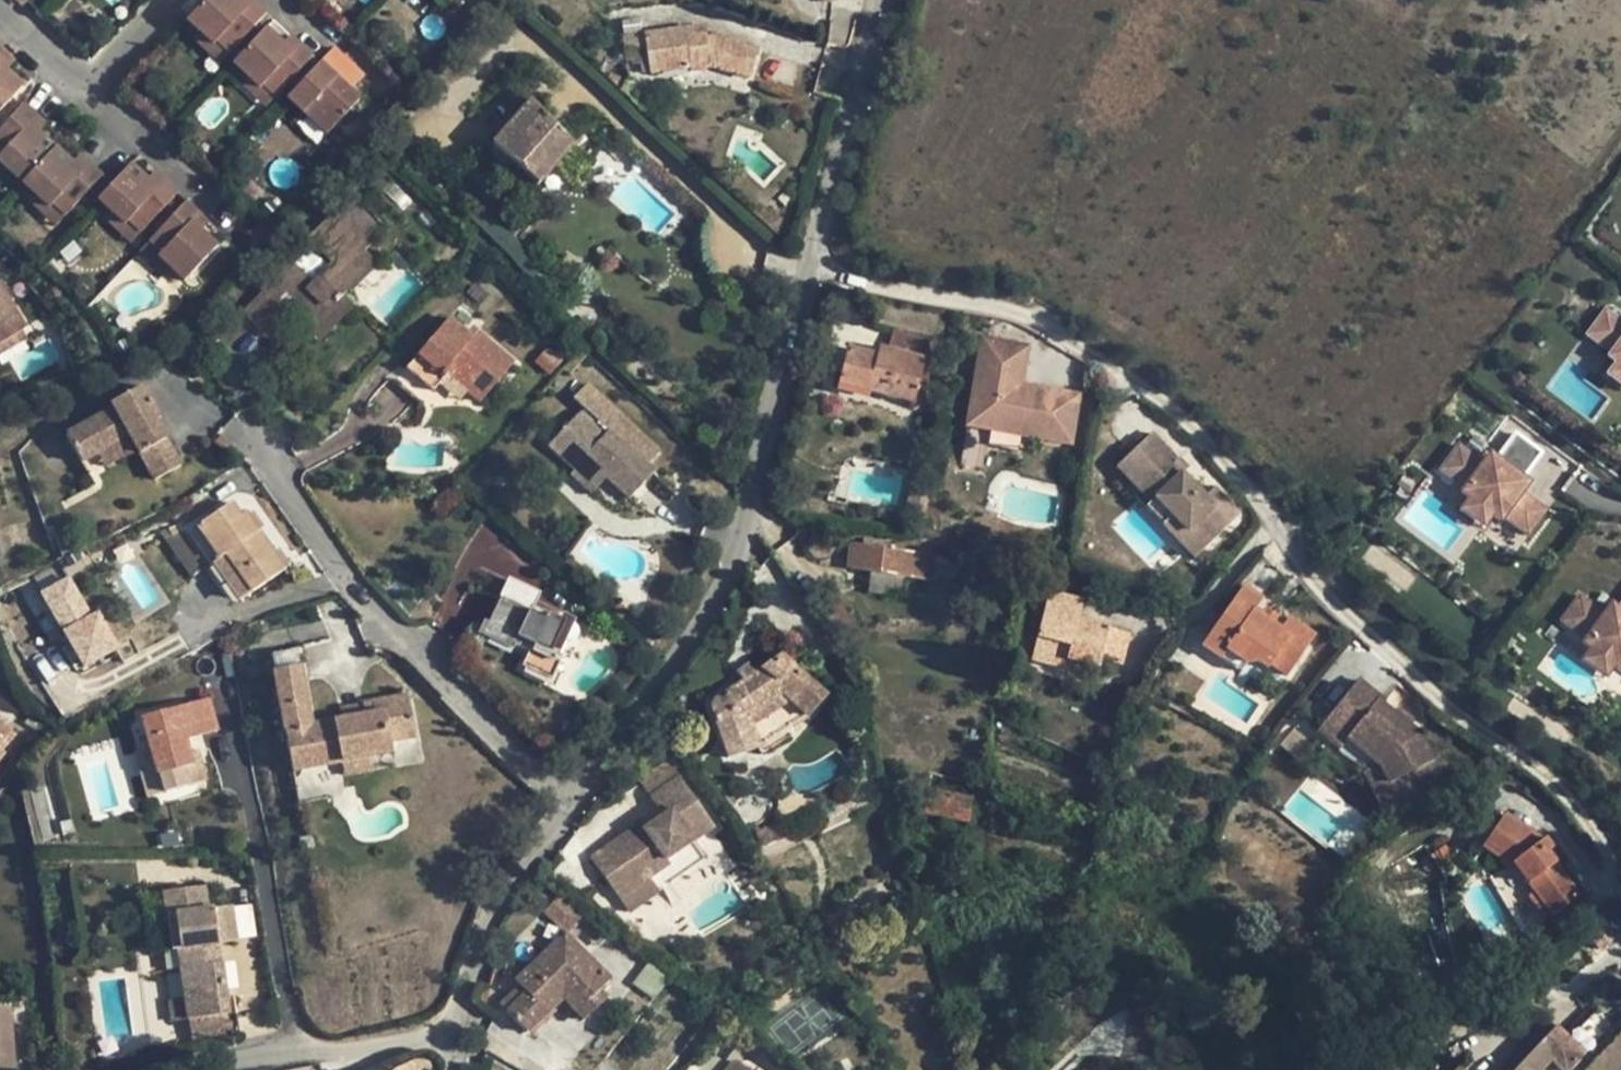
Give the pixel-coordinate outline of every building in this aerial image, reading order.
[(186,20),(199,31),(214,45),(217,42),(229,53),(266,13),(253,0),(245,9),(236,0),(205,0),(186,20)] [(245,9),(253,0),(236,0),(245,9)] [(696,36),(706,34),(705,25),(694,26),(696,36)] [(696,36),(694,26),(622,38),(624,50),(647,47),(650,74),(690,67),(691,72),(714,67),(749,78),(758,49),(716,36),(707,37),(706,34),(696,36)] [(265,28),(233,63),(245,75),(259,88),(263,85),(275,97),(313,56),(299,43),(291,52),(282,43),(265,28)] [(199,31),(192,38),(220,63),(229,53),(217,42),(214,45),(199,31)] [(282,43),(291,52),(299,43),(290,35),(282,43)] [(333,48),(287,98),(303,112),(327,134),(360,99),(350,90),(355,85),(346,77),(355,68),(333,48)] [(0,59),(0,64),(6,70),(14,62),(5,53),(0,59)] [(24,86),(6,70),(0,64),(0,111),(24,86)] [(527,105),(493,145),(514,162),(511,165),(514,168),(516,165),(531,178),(529,181),(532,183),(534,181),(538,184),(573,144),(531,101),(545,84),(524,66),(506,87),(527,105)] [(346,77),(355,85),(363,76),(355,68),(346,77)] [(266,107),(275,97),(263,85),(259,88),(245,75),(239,81),(266,107)] [(0,129),(0,163),(11,173),(22,183),(55,147),(39,132),(29,124),(37,115),(23,103),(0,129)] [(316,145),(327,134),(303,112),(293,123),(316,145)] [(37,115),(29,124),(39,132),(47,125),(37,115)] [(55,147),(22,183),(34,194),(49,208),(52,205),(65,217),(102,175),(88,163),(81,172),(72,163),(55,147)] [(72,163),(81,172),(88,163),(80,155),(72,163)] [(5,179),(11,173),(0,163),(0,174),(5,179)] [(130,164),(97,199),(110,211),(125,224),(127,221),(140,233),(178,193),(164,181),(156,189),(147,180),(130,164)] [(156,189),(164,181),(155,171),(147,180),(156,189)] [(56,226),(65,217),(52,205),(49,208),(34,194),(28,200),(56,226)] [(293,264),(242,315),(264,337),(286,314),(288,316),(301,303),(308,311),(327,330),(350,307),(341,298),(332,289),(340,281),(348,290),(356,284),(358,286),(371,273),(368,271),(375,264),(361,251),(382,229),(350,198),(314,235),(322,241),(314,248),(333,265),(314,285),(293,264)] [(186,201),(148,241),(161,253),(158,256),(172,269),(185,281),(218,246),(201,231),(192,222),(200,213),(186,201)] [(104,217),(131,243),(140,233),(127,221),(125,224),(110,211),(104,217)] [(209,222),(200,213),(192,222),(201,231),(209,222)] [(314,235),(308,241),(314,248),(322,241),(314,235)] [(161,253),(148,241),(139,251),(166,275),(172,269),(158,256),(161,253)] [(341,298),(348,290),(340,281),(332,289),(341,298)] [(21,329),(24,327),(0,287),(0,341),(21,329)] [(1605,310),(1587,335),(1611,353),(1608,357),(1616,363),(1620,367),(1620,322),(1605,310)] [(327,330),(308,311),(297,321),(316,341),(327,330)] [(449,317),(394,381),(421,404),(440,383),(447,375),(467,392),(480,403),(514,362),(472,327),(467,333),(449,317)] [(0,341),(0,354),(27,338),(21,329),(0,341)] [(872,385),(870,391),(911,402),(928,339),(894,330),(889,350),(880,347),(878,356),(848,347),(841,377),(872,385)] [(982,338),(970,406),(990,409),(986,429),(1070,444),(1079,395),(1022,385),(1028,347),(982,338)] [(1607,375),(1620,385),(1620,367),(1616,363),(1607,375)] [(447,375),(440,383),(460,401),(467,392),(447,375)] [(872,385),(841,377),(838,392),(868,399),(870,391),(872,385)] [(114,408),(67,434),(82,462),(95,455),(129,436),(136,449),(154,480),(181,466),(155,421),(160,418),(142,387),(111,404),(114,408)] [(990,409),(970,406),(966,426),(986,429),(990,409)] [(580,413),(548,445),(575,470),(586,458),(606,479),(628,500),(655,471),(611,431),(605,437),(580,413)] [(1152,434),(1118,467),(1149,500),(1152,497),(1187,534),(1194,527),(1209,542),(1229,522),(1204,496),(1185,476),(1180,471),(1185,466),(1152,434)] [(1541,452),(1516,434),(1497,459),(1489,469),(1481,463),(1457,445),(1439,471),(1463,489),(1460,493),(1468,499),(1492,516),(1500,522),(1503,518),(1527,536),(1546,511),(1522,493),(1515,488),(1522,478),(1541,452)] [(233,446),(220,435),(213,443),(225,454),(233,446)] [(136,449),(129,436),(95,455),(103,468),(136,449)] [(1489,453),(1481,463),(1489,469),(1497,459),(1489,453)] [(575,470),(570,475),(591,495),(606,479),(586,458),(575,470)] [(1185,466),(1180,471),(1185,476),(1190,472),(1185,466)] [(1515,488),(1522,493),(1529,483),(1522,478),(1515,488)] [(905,508),(924,513),(931,487),(912,482),(905,508)] [(1215,485),(1204,496),(1229,522),(1241,512),(1215,485)] [(1187,534),(1152,497),(1149,500),(1142,507),(1191,558),(1209,542),(1194,527),(1187,534)] [(1468,499),(1459,510),(1483,528),(1492,516),(1468,499)] [(231,503),(188,532),(199,549),(210,564),(215,561),(241,599),(285,570),(245,512),(240,516),(231,503)] [(934,556),(888,549),(868,547),(851,544),(848,568),(870,571),(905,576),(931,579),(934,556)] [(182,560),(193,576),(210,564),(199,549),(182,560)] [(1034,563),(1028,583),(1041,586),(1046,565),(1034,563)] [(73,571),(38,591),(82,668),(118,648),(73,571)] [(905,576),(870,571),(867,593),(903,598),(905,576)] [(1245,588),(1209,638),(1247,663),(1253,655),(1269,667),(1272,662),(1287,673),(1313,635),(1289,618),(1281,631),(1252,612),(1261,599),(1245,588)] [(1100,654),(1102,646),(1122,652),(1127,632),(1078,619),(1083,601),(1048,593),(1032,660),(1063,668),(1065,659),(1069,645),(1100,654)] [(547,618),(501,596),(485,631),(528,652),(521,667),(551,680),(564,656),(559,654),(565,641),(566,642),(571,642),(572,641),(575,640),(577,638),(578,635),(578,632),(577,629),(576,626),(549,614),(547,618)] [(1618,610),(1611,620),(1603,614),(1579,596),(1561,621),(1585,639),(1582,643),(1590,649),(1613,666),(1620,673),(1620,606),(1618,610)] [(1611,604),(1603,614),(1611,620),(1618,610),(1611,604)] [(1247,663),(1209,638),(1203,646),(1241,672),(1247,663)] [(1100,654),(1069,645),(1065,659),(1096,667),(1100,654)] [(1590,649),(1581,660),(1605,678),(1613,666),(1590,649)] [(747,716),(782,693),(791,701),(806,716),(825,695),(782,656),(754,674),(743,681),(709,703),(728,757),(759,747),(751,727),(747,716)] [(736,671),(743,681),(754,674),(747,664),(736,671)] [(299,666),(273,670),(292,771),(341,762),(392,753),(390,741),(415,737),(408,696),(362,705),(364,716),(311,725),(299,666)] [(1442,775),(1418,731),(1410,724),(1408,723),(1406,726),(1392,716),(1394,713),(1392,712),(1382,705),(1386,700),(1358,680),(1320,731),(1343,747),(1350,739),(1383,764),(1391,780),(1402,774),(1411,792),(1442,775)] [(782,693),(747,716),(751,727),(791,701),(782,693)] [(208,697),(141,716),(157,775),(161,774),(166,792),(206,780),(197,750),(189,752),(186,740),(217,731),(208,697)] [(1396,708),(1392,712),(1394,713),(1392,716),(1406,726),(1408,723),(1410,724),(1413,720),(1396,708)] [(11,728),(0,719),(0,742),(11,728)] [(341,762),(343,776),(394,766),(392,753),(341,762)] [(1371,770),(1389,803),(1411,792),(1402,774),(1391,780),(1383,764),(1371,770)] [(713,828),(678,777),(652,796),(665,814),(642,830),(627,841),(623,836),(592,857),(610,884),(624,874),(634,888),(668,865),(665,861),(713,828)] [(927,814),(965,820),(969,796),(931,790),(927,814)] [(1552,846),(1546,839),(1545,840),(1505,813),(1483,845),(1512,865),(1514,864),(1535,891),(1553,915),(1581,895),(1556,863),(1547,851),(1552,846)] [(754,833),(762,848),(785,835),(777,820),(754,833)] [(818,834),(811,821),(796,829),(803,842),(818,834)] [(627,841),(642,830),(639,825),(623,836),(627,841)] [(1547,851),(1556,863),(1562,859),(1552,846),(1547,851)] [(624,874),(610,884),(620,898),(634,888),(624,874)] [(203,886),(163,892),(171,951),(178,950),(185,998),(188,1020),(189,1020),(229,1014),(222,963),(202,965),(199,947),(219,943),(236,941),(231,906),(208,909),(203,886)] [(1553,915),(1535,891),(1527,897),(1546,921),(1553,915)] [(545,912),(565,933),(566,931),(581,916),(561,896),(545,912)] [(527,1033),(561,1001),(572,1013),(599,989),(610,978),(566,931),(565,933),(514,982),(518,986),(525,993),(506,1012),(527,1033)] [(219,943),(199,947),(202,965),(222,963),(219,943)] [(651,960),(632,985),(653,1001),(674,976),(651,960)] [(525,993),(518,986),(499,1005),(506,1012),(525,993)] [(599,989),(572,1013),(581,1022),(607,997),(599,989)] [(185,998),(169,1001),(173,1022),(188,1020),(185,998)] [(8,1009),(0,1009),(0,1069),(13,1069),(8,1009)] [(229,1014),(189,1020),(192,1042),(240,1035),(238,1020),(229,1021),(229,1014)] [(1552,1062),(1561,1069),(1569,1069),(1585,1053),(1555,1026),(1515,1069),(1544,1069),(1552,1062)] [(1442,1058),(1434,1050),(1415,1069),(1430,1069),(1442,1058)] [(551,1068),(554,1069),(575,1069),(577,1067),(558,1057),(551,1068)] [(734,1057),(724,1069),(751,1069),(734,1057)] [(1442,1058),(1430,1069),(1455,1069),(1442,1058)] [(406,1069),(425,1069),(420,1061),(405,1068),(406,1069)]
